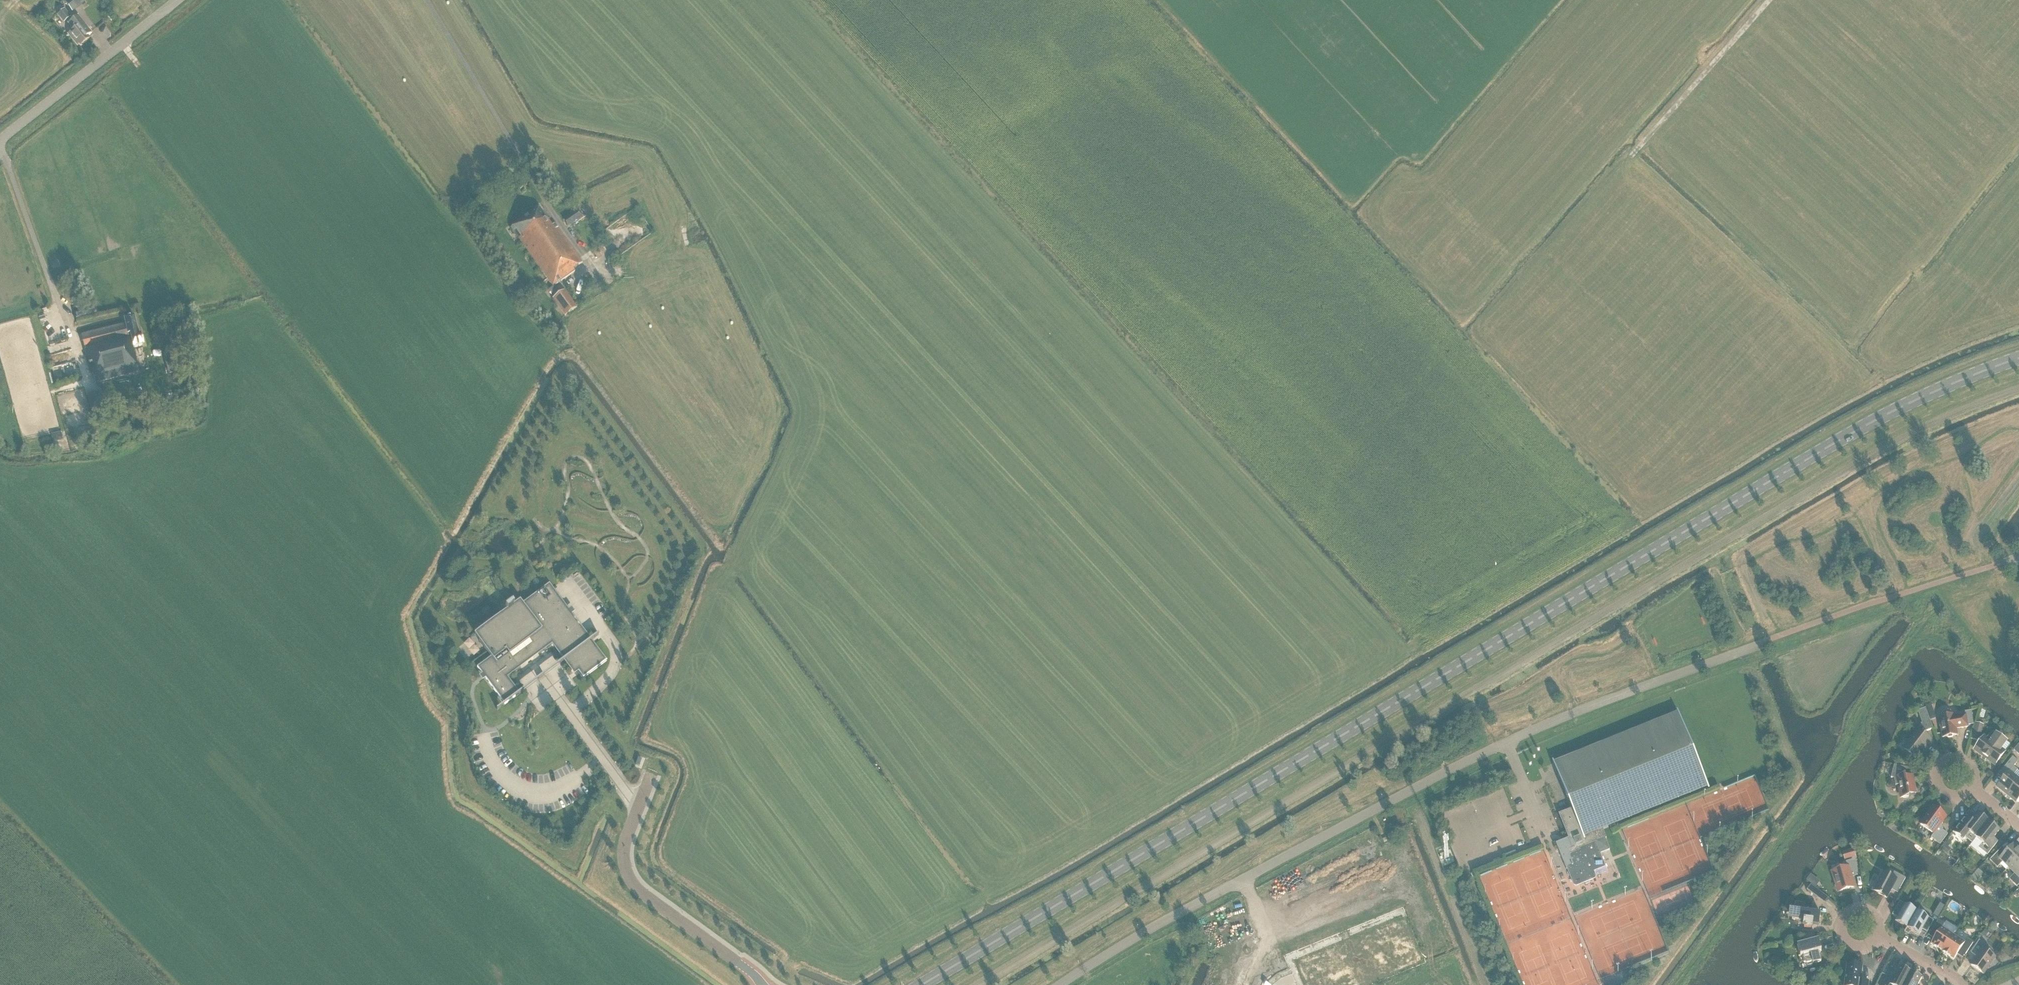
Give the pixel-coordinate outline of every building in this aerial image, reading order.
[(86,2),(84,0),(68,0),(65,2),(73,12),(86,2)] [(58,15),(64,23),(71,17),(65,9),(58,15)] [(80,47),(90,39),(88,37),(91,34),(78,16),(68,24),(73,30),(68,35),(77,47),(79,45),(80,47)] [(554,230),(539,207),(510,227),(546,278),(541,282),(553,299),(552,299),(565,317),(576,308),(564,290),(559,294),(553,286),(574,272),(572,269),(581,263),(557,228),(554,230)] [(575,222),(576,223),(584,217),(577,208),(569,213),(570,214),(563,220),(568,227),(575,222)] [(139,335),(134,317),(124,319),(125,324),(81,335),(91,375),(93,374),(95,383),(139,371),(133,348),(134,347),(134,348),(143,345),(143,342),(142,338),(141,335),(139,335)] [(92,415),(102,413),(97,393),(87,396),(92,415)] [(113,415),(132,413),(131,406),(112,409),(113,415)] [(53,437),(63,436),(62,429),(52,430),(53,437)] [(576,668),(583,678),(606,661),(571,614),(568,616),(565,613),(569,610),(549,584),(522,604),(520,600),(513,605),(512,604),(505,609),(506,611),(474,635),(491,657),(477,667),(482,675),(486,672),(488,676),(485,678),(505,705),(523,691),(522,690),(519,693),(507,678),(552,645),(563,660),(560,662),(560,663),(564,661),(571,671),(576,668)] [(1926,731),(1933,729),(1925,708),(1917,711),(1922,724),(1918,730),(1903,749),(1916,759),(1931,740),(1923,734),(1926,731)] [(1952,715),(1951,713),(1950,711),(1948,711),(1944,712),(1942,713),(1941,715),(1942,717),(1939,718),(1942,738),(1957,735),(1956,728),(1960,728),(1968,727),(1968,726),(1974,725),(1971,711),(1964,712),(1965,715),(1954,717),(1953,715),(1952,715)] [(1678,713),(1553,764),(1572,809),(1559,814),(1570,841),(1558,846),(1557,843),(1556,843),(1565,870),(1569,868),(1576,884),(1592,878),(1590,874),(1606,867),(1600,854),(1610,850),(1605,839),(1606,839),(1603,829),(1708,786),(1678,713)] [(1979,742),(1983,724),(1975,722),(1971,740),(1979,742)] [(2006,742),(1996,735),(1993,733),(1986,739),(1984,737),(1975,750),(1995,765),(2004,753),(2000,750),(2006,742)] [(2012,757),(2000,772),(2005,776),(1997,787),(2006,795),(2018,780),(2013,775),(2017,770),(2013,767),(2018,761),(2012,757)] [(1907,776),(1906,774),(1908,768),(1883,762),(1894,765),(1892,772),(1891,778),(1894,778),(1895,786),(1899,785),(1900,789),(1898,789),(1898,790),(1899,790),(1899,793),(1900,795),(1902,797),(1903,798),(1905,798),(1908,797),(1909,797),(1909,795),(1915,794),(1914,787),(1915,786),(1914,786),(1913,782),(1915,782),(1914,781),(1913,781),(1911,775),(1907,776)] [(2006,795),(2016,802),(2018,799),(2018,780),(2006,795)] [(1940,844),(1948,834),(1942,830),(1943,829),(1942,825),(1941,824),(1947,817),(1933,807),(1920,824),(1933,834),(1931,838),(1940,844)] [(1975,838),(1988,822),(1978,814),(1972,821),(1967,817),(1965,816),(1952,832),(1963,841),(1969,833),(1975,838)] [(1988,822),(1975,838),(1982,844),(1979,848),(1987,855),(1998,842),(1993,838),(1999,831),(1988,822)] [(1948,843),(1946,842),(1941,849),(1944,851),(1948,847),(1950,844),(1948,843)] [(2018,857),(2018,849),(2013,844),(2006,851),(2002,847),(1990,860),(1997,867),(1996,869),(2002,874),(2008,868),(2018,857)] [(1844,861),(1856,857),(1853,849),(1842,852),(1844,861)] [(2008,868),(2014,874),(2009,879),(2017,887),(2018,884),(2018,857),(2008,868)] [(1839,892),(1854,887),(1850,875),(1857,873),(1853,860),(1846,862),(1847,868),(1833,872),(1839,892)] [(1979,869),(1978,869),(1975,872),(1975,873),(1980,877),(1983,873),(1979,869)] [(1892,877),(1883,872),(1873,891),(1887,898),(1893,886),(1899,890),(1905,878),(1894,872),(1892,877)] [(1817,898),(1821,893),(1810,885),(1807,890),(1817,898)] [(1928,904),(1932,897),(1928,895),(1924,902),(1928,904)] [(1804,911),(1805,904),(1795,902),(1794,909),(1793,909),(1792,919),(1805,921),(1804,928),(1811,929),(1812,922),(1819,923),(1821,913),(1804,911)] [(1905,932),(1917,911),(1905,904),(1900,902),(1892,915),(1897,918),(1895,922),(1903,926),(1901,930),(1904,932),(1905,933),(1905,932)] [(1427,964),(1407,906),(1284,948),(1290,968),(1262,978),(1264,983),(1259,984),(1364,984),(1427,964)] [(1905,932),(1908,934),(1910,930),(1919,935),(1922,930),(1927,932),(1933,921),(1929,918),(1917,911),(1905,932)] [(1942,952),(1953,935),(1942,927),(1944,924),(1938,920),(1929,933),(1935,937),(1930,944),(1942,952)] [(1953,935),(1942,952),(1954,959),(1958,952),(1964,956),(1973,943),(1966,939),(1964,942),(1953,935)] [(1821,962),(1818,952),(1821,951),(1820,947),(1818,939),(1797,945),(1800,957),(1802,956),(1804,964),(1812,962),(1813,964),(1821,962)] [(1983,974),(1995,957),(1986,951),(1989,947),(1979,940),(1970,952),(1977,957),(1971,965),(1983,974)] [(1868,982),(1860,981),(1862,965),(1847,963),(1844,984),(1868,984),(1868,982)] [(1910,973),(1900,967),(1895,976),(1889,973),(1883,984),(1904,984),(1910,973)] [(1904,984),(1918,984),(1921,978),(1910,973),(1904,984)]
